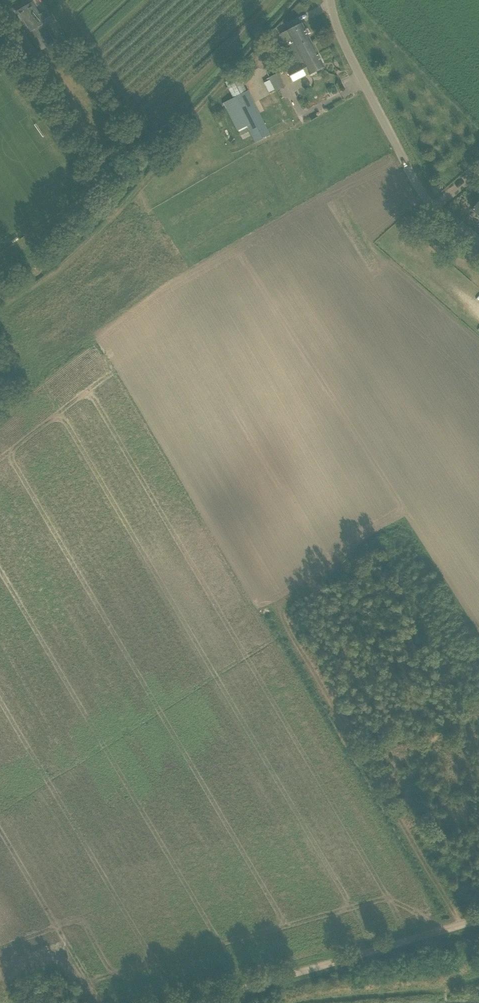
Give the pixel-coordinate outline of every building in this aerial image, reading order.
[(32,3),(17,12),(40,51),(62,38),(46,10),(39,14),(32,3)] [(295,64),(317,53),(302,23),(287,31),(293,42),(286,46),(295,64)] [(317,53),(295,64),(286,68),(293,82),(309,74),(309,75),(324,67),(317,53)] [(246,62),(251,72),(257,69),(252,59),(246,62)] [(278,73),(269,78),(270,80),(273,86),(282,82),(278,73)] [(248,91),(247,91),(240,78),(227,86),(233,98),(224,102),(238,130),(248,126),(256,142),(270,135),(248,91)] [(250,135),(247,128),(241,131),(244,138),(250,135)] [(107,160),(98,166),(109,183),(118,176),(107,160)]
